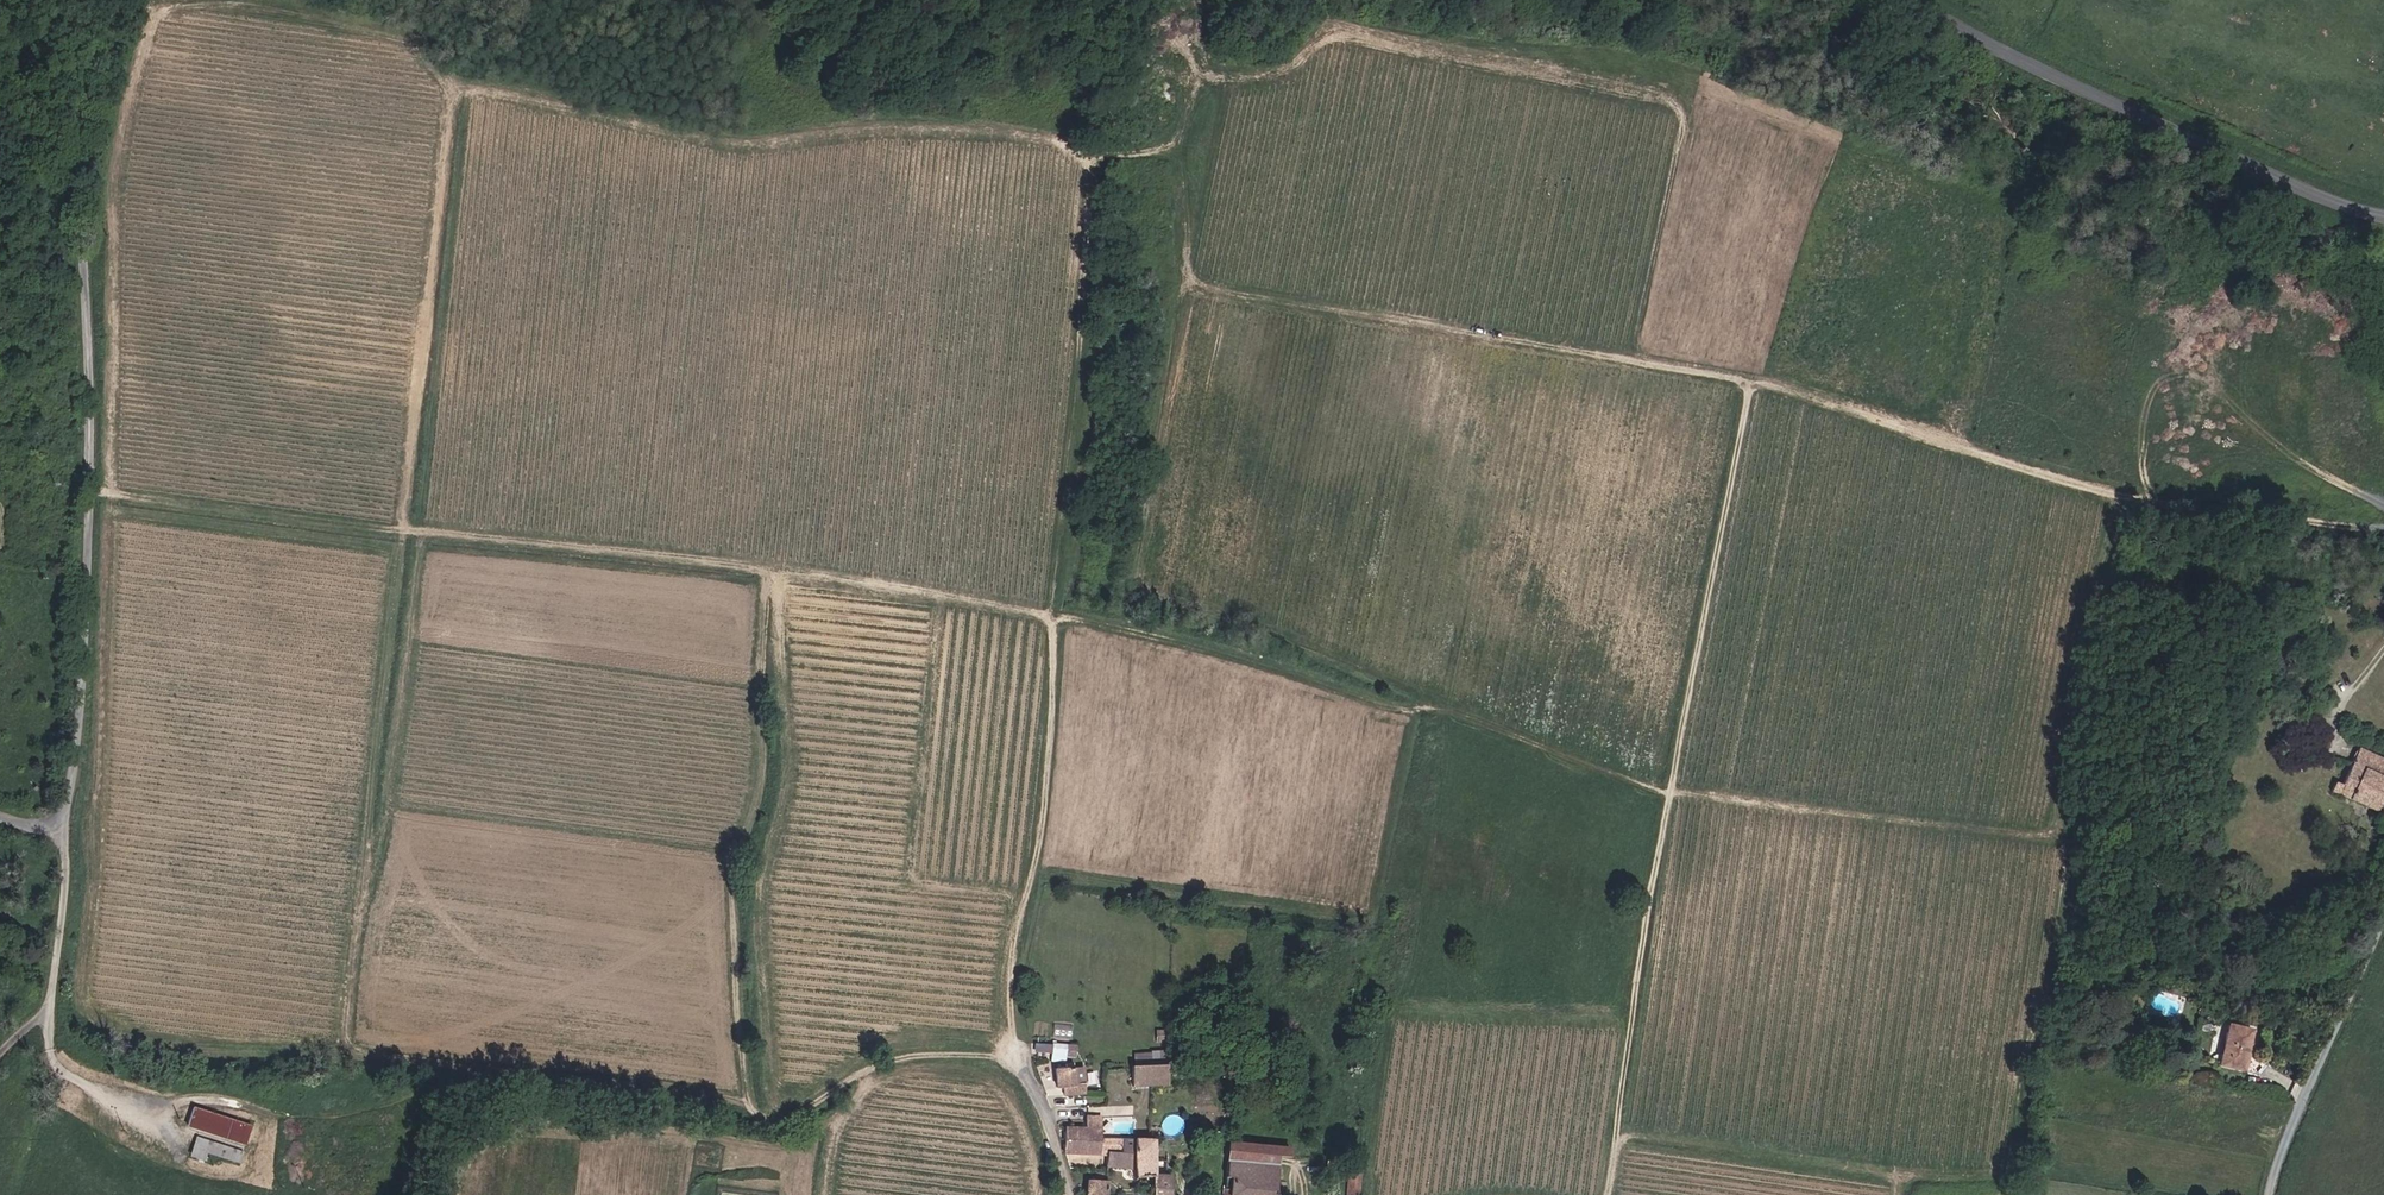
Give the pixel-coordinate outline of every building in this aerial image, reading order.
[(2383,795),(2383,757),(2358,747),(2344,781),(2337,778),(2331,793),(2351,801),(2352,798),(2378,809),(2383,795)] [(2230,1023),(2222,1065),(2247,1070),(2255,1028),(2230,1023)] [(1052,1042),(1051,1058),(1077,1060),(1078,1044),(1052,1042)] [(1135,1064),(1156,1062),(1155,1051),(1134,1053),(1135,1064)] [(1162,1061),(1128,1065),(1130,1088),(1165,1084),(1162,1061)] [(1078,1070),(1059,1070),(1058,1070),(1058,1089),(1063,1090),(1064,1099),(1085,1100),(1085,1086),(1078,1085),(1078,1070)] [(192,1108),(186,1128),(246,1145),(252,1126),(192,1108)] [(1087,1123),(1087,1131),(1101,1134),(1101,1123),(1087,1123)] [(1101,1134),(1087,1131),(1087,1135),(1069,1135),(1069,1154),(1101,1153),(1101,1134)] [(197,1136),(194,1148),(239,1162),(242,1149),(197,1136)] [(1155,1180),(1155,1176),(1156,1142),(1150,1142),(1138,1142),(1138,1169),(1138,1179),(1155,1180)] [(1229,1162),(1280,1167),(1281,1159),(1282,1146),(1232,1142),(1229,1162)] [(1293,1148),(1282,1146),(1281,1159),(1292,1160),(1293,1150),(1293,1148)] [(239,1162),(194,1148),(192,1155),(236,1169),(239,1162)] [(1280,1167),(1229,1162),(1227,1177),(1233,1178),(1233,1194),(1277,1194),(1280,1167)] [(1365,1164),(1352,1163),(1350,1194),(1363,1194),(1365,1164)] [(1176,1177),(1155,1176),(1155,1180),(1155,1194),(1176,1194),(1176,1177)] [(1108,1183),(1089,1181),(1087,1194),(1088,1194),(1108,1194),(1108,1183)]
